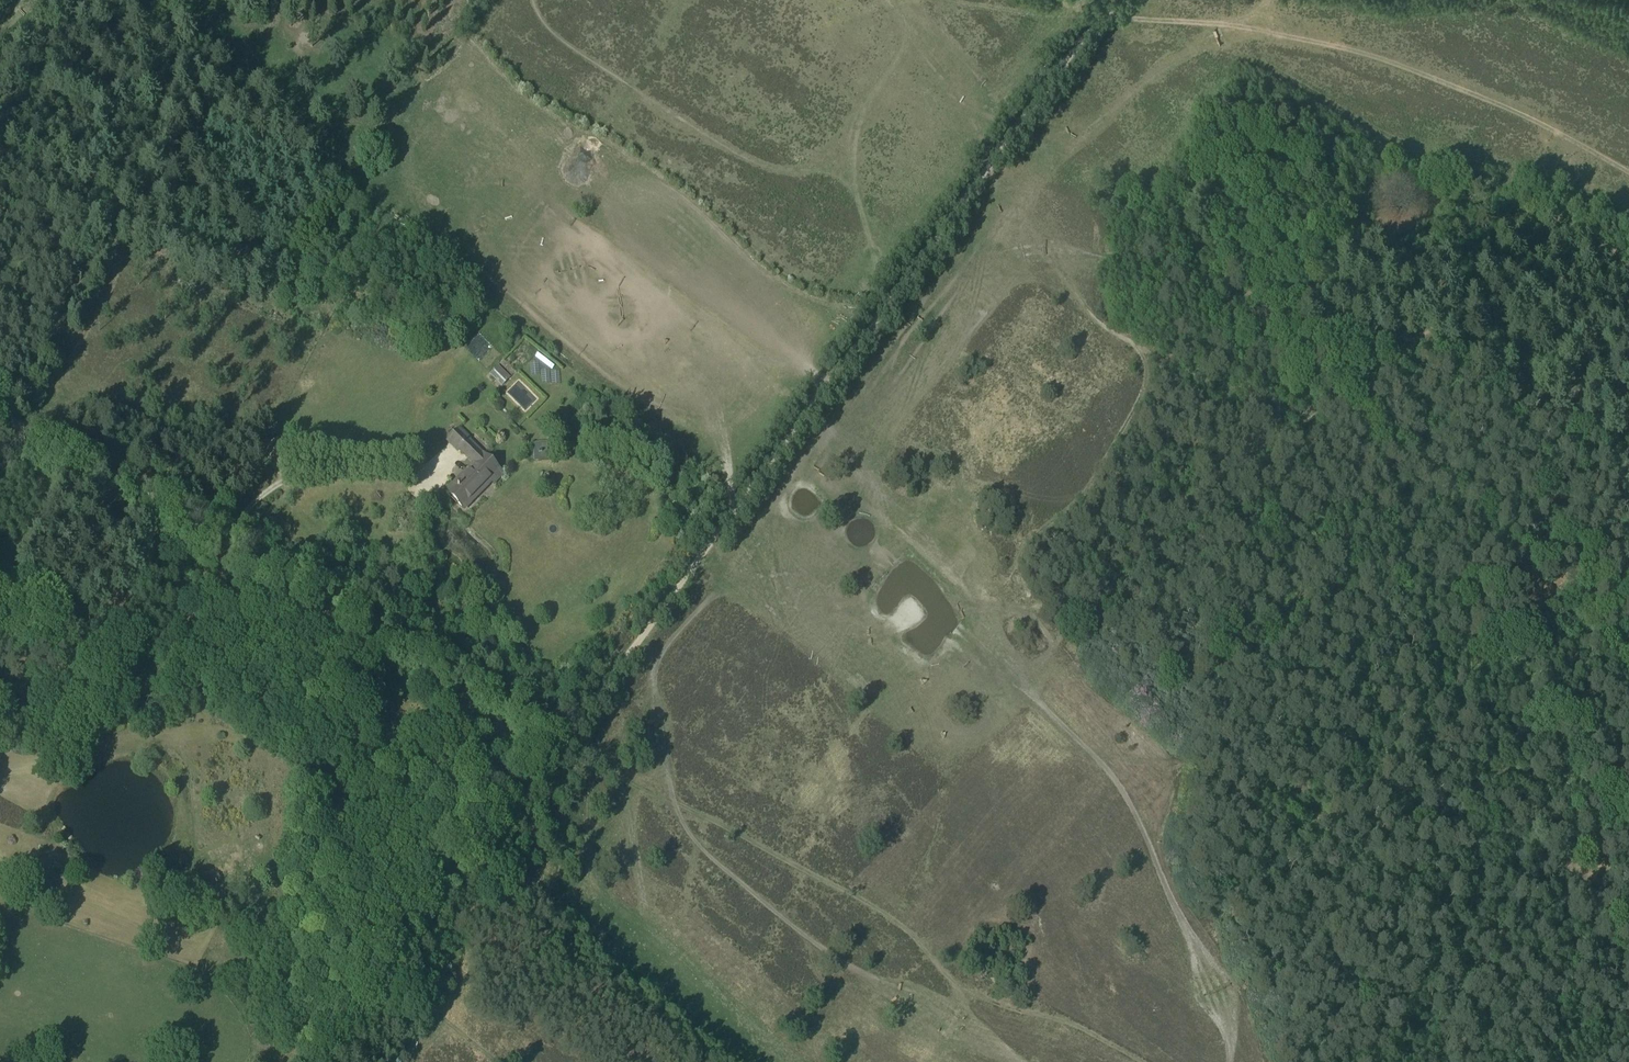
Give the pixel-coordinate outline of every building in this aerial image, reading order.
[(349,203),(336,218),(346,226),(358,210),(349,203)] [(511,377),(499,365),(490,374),(503,386),(511,377)] [(474,464),(447,492),(464,509),(492,481),(493,483),(502,474),(459,431),(450,440),(474,464)] [(289,443),(279,445),(283,459),(292,456),(289,443)] [(546,445),(532,446),(533,465),(547,464),(546,445)]
